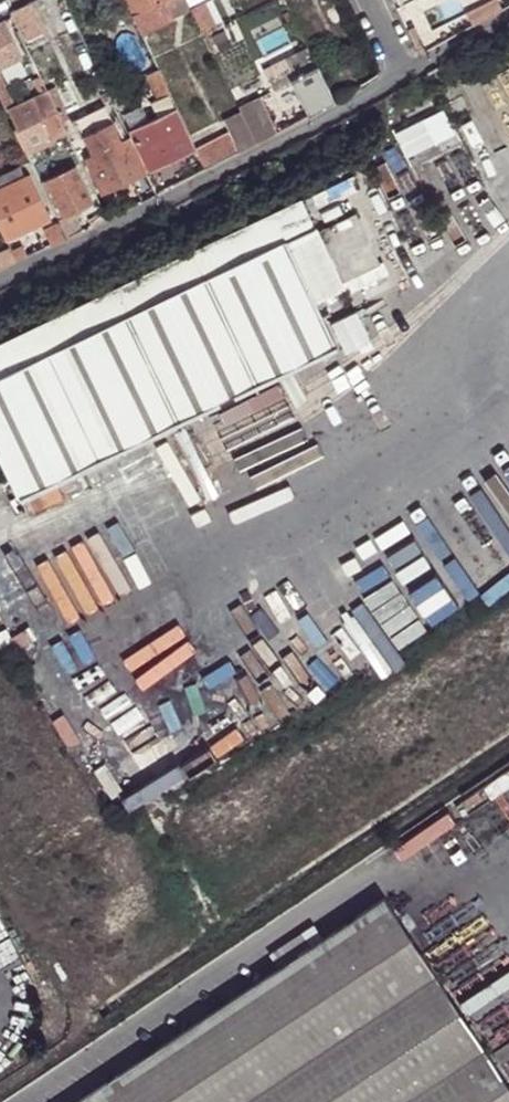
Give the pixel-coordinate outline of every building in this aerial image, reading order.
[(134,16),(165,0),(126,0),(134,16)] [(142,33),(174,18),(166,0),(165,0),(134,16),(142,33)] [(193,10),(189,3),(187,0),(166,0),(174,18),(193,10)] [(193,10),(199,7),(195,0),(194,0),(189,3),(193,10)] [(216,29),(224,26),(212,0),(195,0),(199,7),(204,4),(216,29)] [(11,13),(25,43),(48,32),(33,2),(11,13)] [(193,10),(205,35),(216,29),(204,4),(199,7),(193,10)] [(24,58),(6,21),(0,23),(0,70),(24,58)] [(310,117),(335,104),(308,47),(285,59),(290,71),(269,82),(274,92),(291,84),(310,117)] [(31,82),(41,76),(38,70),(28,75),(31,82)] [(157,99),(169,94),(158,70),(146,75),(157,99)] [(38,97),(48,92),(41,76),(31,82),(38,97)] [(2,100),(8,112),(9,110),(34,98),(35,98),(33,95),(31,96),(28,88),(2,100)] [(44,118),(58,112),(48,92),(38,97),(35,98),(34,98),(43,117),(44,118)] [(18,129),(43,117),(34,98),(9,110),(18,129)] [(257,145),(276,134),(259,98),(238,108),(241,115),(257,145)] [(85,137),(114,124),(106,107),(78,120),(85,137)] [(131,130),(149,122),(142,107),(125,115),(131,130)] [(151,171),(195,151),(176,109),(149,122),(131,130),(151,171)] [(50,134),(65,127),(58,112),(44,118),(43,117),(18,129),(16,129),(26,150),(51,138),(50,134)] [(229,160),(257,145),(241,115),(225,123),(231,137),(219,142),(220,145),(229,160)] [(138,178),(147,175),(130,138),(122,141),(114,124),(85,137),(94,155),(86,160),(103,195),(138,178)] [(68,160),(78,156),(68,133),(57,138),(68,160)] [(206,172),(229,160),(220,145),(205,153),(198,156),(206,172)] [(52,169),(55,177),(69,171),(65,163),(52,169)] [(69,171),(55,177),(47,180),(65,218),(94,204),(77,167),(69,171)] [(0,177),(0,190),(26,178),(21,168),(0,177)] [(8,241),(52,220),(30,175),(26,178),(0,190),(0,225),(8,241)] [(143,188),(152,183),(147,175),(138,178),(143,188)] [(144,204),(159,196),(152,183),(143,188),(137,191),(144,204)] [(0,342),(0,447),(23,496),(336,347),(316,304),(346,290),(342,283),(379,265),(355,215),(318,233),(302,198),(0,342)] [(116,217),(136,208),(132,199),(112,209),(116,217)] [(108,221),(116,217),(112,209),(104,212),(108,221)] [(52,247),(68,240),(62,227),(61,224),(44,232),(52,247)] [(18,263),(48,249),(41,239),(32,243),(32,244),(13,252),(18,263)] [(18,263),(13,252),(12,249),(0,254),(0,271),(18,263)] [(304,395),(269,413),(279,431),(313,414),(304,395)] [(381,900),(319,941),(309,927),(265,956),(275,971),(77,1101),(508,1101),(508,1094),(381,900)]
